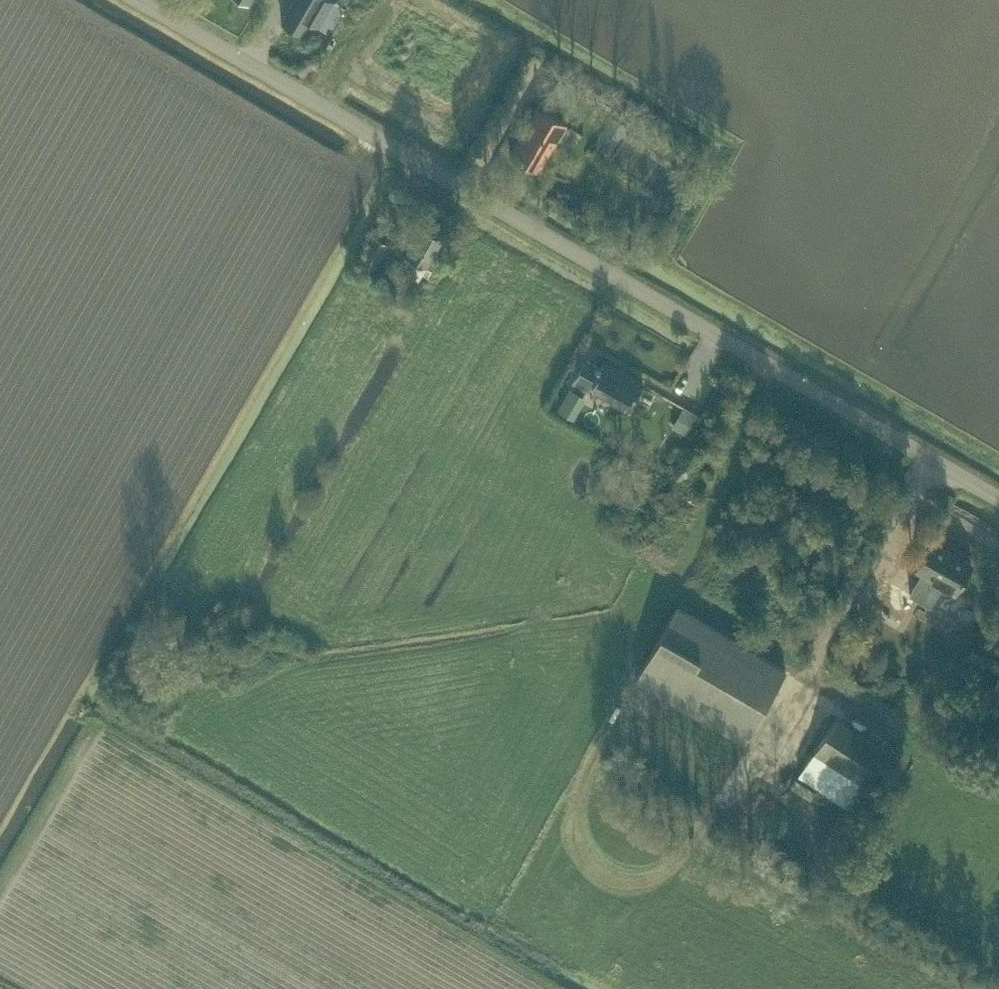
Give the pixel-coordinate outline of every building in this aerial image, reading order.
[(282,22),(302,33),(309,21),(319,26),(333,1),(332,0),(294,0),(282,22)] [(537,106),(509,154),(539,171),(567,123),(566,123),(576,105),(552,91),(542,109),(537,106)] [(591,386),(629,408),(643,384),(605,361),(601,367),(588,360),(575,382),(589,390),(591,386)] [(684,407),(673,426),(687,434),(698,415),(684,407)] [(955,594),(973,563),(933,540),(915,571),(920,574),(909,594),(930,607),(942,587),(955,594)] [(744,742),(787,668),(677,605),(634,679),(744,742)] [(887,749),(837,716),(799,775),(849,808),(887,749)]
